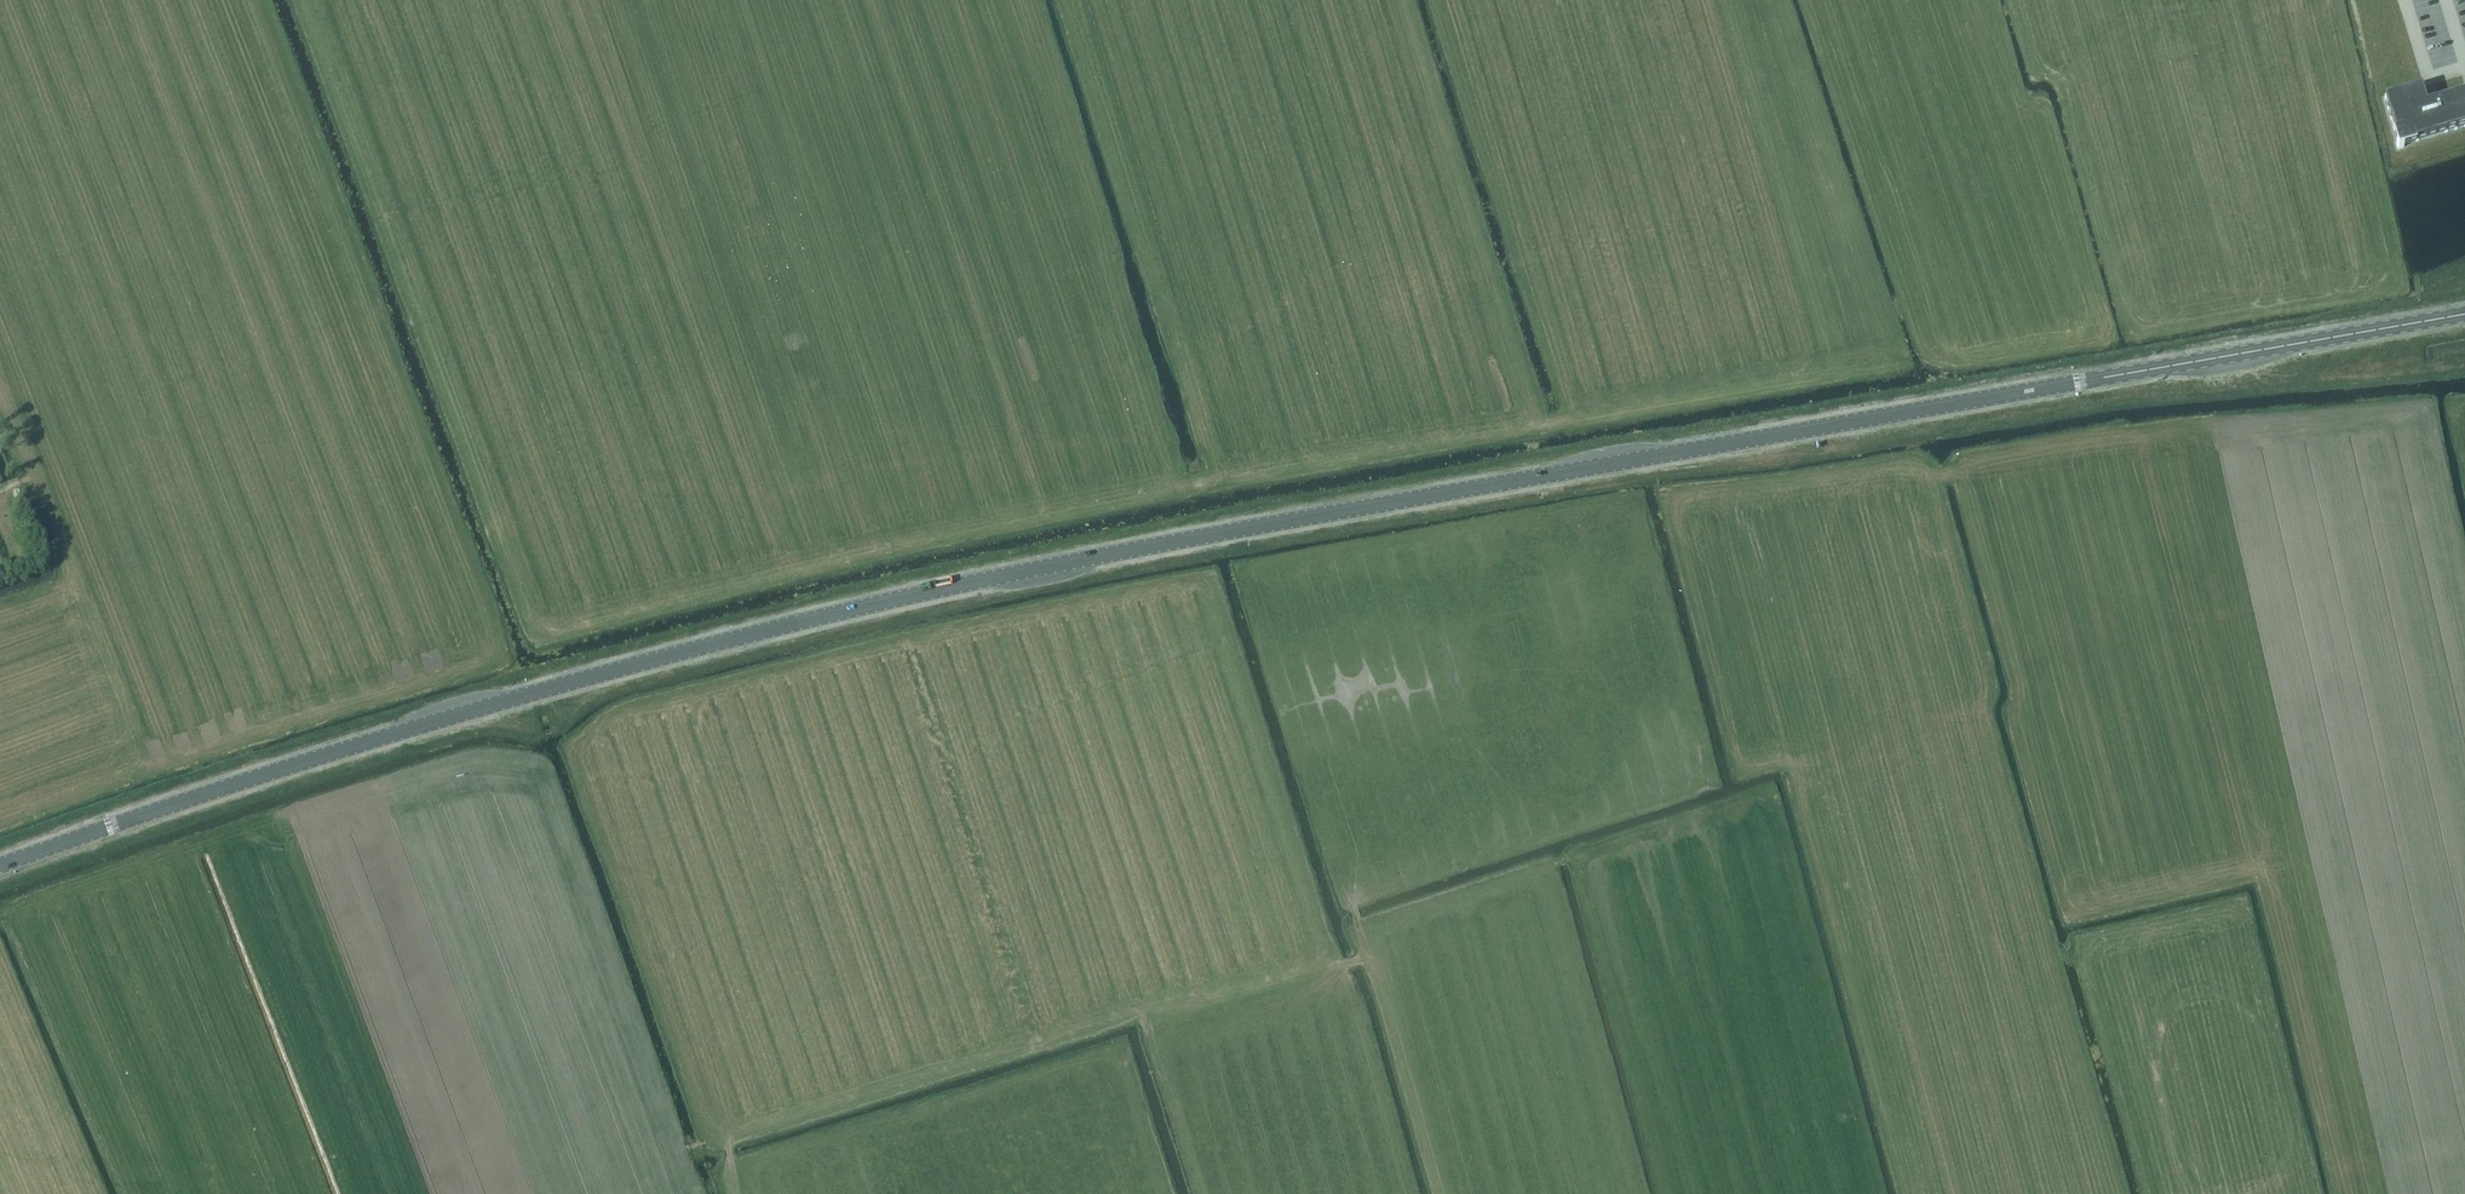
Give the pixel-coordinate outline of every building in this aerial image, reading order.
[(2426,104),(2421,87),(2384,99),(2398,143),(2396,144),(2398,149),(2404,147),(2403,145),(2464,126),(2464,93),(2426,104)]
